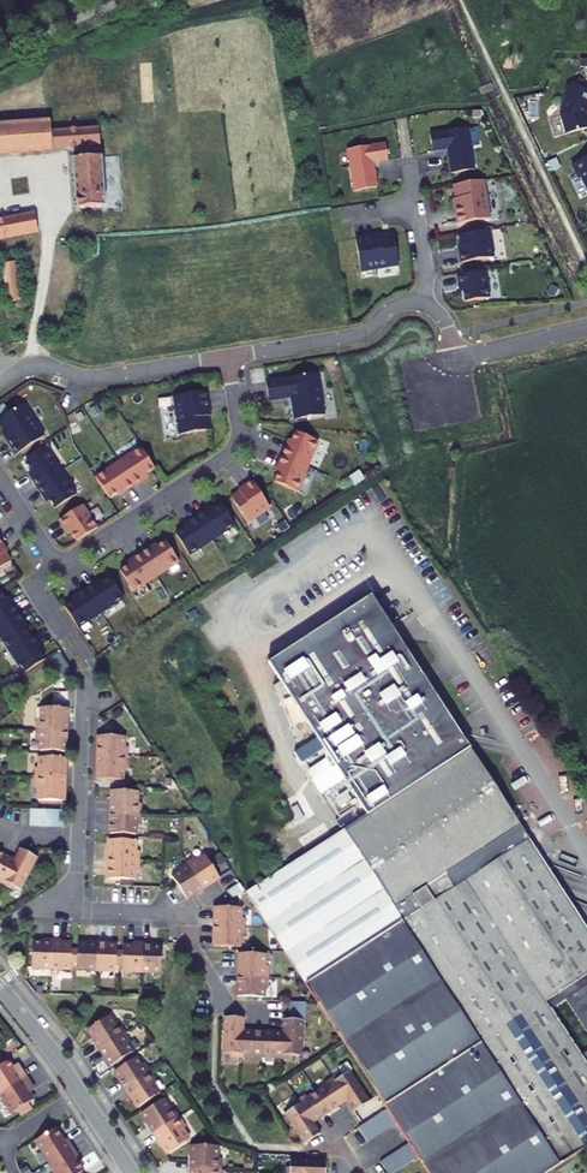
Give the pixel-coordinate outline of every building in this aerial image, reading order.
[(586,135),(586,124),(584,122),(583,120),(585,113),(586,112),(586,97),(568,92),(561,120),(567,140),(586,135)] [(101,148),(100,131),(53,136),(52,126),(0,132),(0,161),(101,148)] [(431,141),(434,157),(449,155),(453,180),(476,176),(469,134),(431,141)] [(349,156),(355,198),(378,194),(374,169),(389,167),(387,150),(349,156)] [(101,162),(74,165),(78,212),(105,209),(101,162)] [(572,171),(577,182),(581,184),(586,195),(586,164),(572,171)] [(456,215),(458,230),(491,225),(485,187),(454,192),(457,205),(458,215),(456,215)] [(39,236),(36,218),(0,225),(0,244),(39,236)] [(461,260),(462,269),(495,263),(491,237),(460,242),(462,251),(463,259),(461,260)] [(357,245),(363,278),(400,272),(396,242),(382,244),(373,245),(372,243),(357,245)] [(8,269),(17,302),(32,298),(23,265),(8,269)] [(487,277),(459,281),(460,291),(463,290),(465,298),(466,307),(491,303),(487,277)] [(320,379),(268,388),(271,407),(293,404),(297,426),(327,421),(320,379)] [(175,403),(182,442),(212,436),(210,423),(208,414),(211,413),(208,398),(175,403)] [(19,462),(47,443),(26,411),(0,428),(7,440),(13,447),(10,449),(19,462)] [(286,452),(282,461),(309,471),(319,446),(295,437),(292,446),(289,453),(286,452)] [(143,454),(120,469),(136,492),(144,487),(142,484),(149,480),(157,475),(143,454)] [(49,456),(28,470),(34,478),(38,484),(35,486),(40,494),(64,479),(49,456)] [(309,471),(282,461),(279,470),(282,471),(279,478),(275,487),(299,496),(309,471)] [(98,484),(112,505),(120,499),(126,495),(128,498),(136,492),(120,469),(98,484)] [(64,479),(40,494),(46,502),(48,500),(53,507),(58,515),(79,501),(64,479)] [(241,496),(232,502),(249,528),(272,513),(253,485),(246,490),(247,492),(241,496)] [(177,539),(191,560),(236,531),(222,510),(214,515),(208,519),(206,516),(190,527),(192,530),(185,534),(177,539)] [(86,511),(62,527),(67,535),(70,533),(74,540),(79,548),(100,534),(86,511)] [(14,568),(8,559),(4,553),(6,552),(1,544),(0,545),(0,577),(14,568)] [(122,576),(136,597),(181,567),(167,546),(159,551),(153,556),(151,553),(135,563),(137,566),(130,571),(122,576)] [(67,612),(81,633),(126,603),(112,582),(104,588),(98,592),(96,589),(80,600),(81,603),(75,607),(67,612)] [(586,1142),(586,921),(374,591),(271,659),(371,811),(246,893),(387,1109),(396,1123),(409,1143),(418,1157),(429,1172),(542,1172),(586,1142)] [(0,600),(0,632),(21,619),(16,611),(13,612),(8,606),(3,598),(0,600)] [(0,632),(0,639),(12,657),(33,643),(28,635),(23,629),(26,627),(21,619),(0,632)] [(33,643),(12,657),(27,680),(48,666),(43,658),(38,651),(41,649),(36,641),(33,643)] [(65,674),(73,669),(61,651),(53,656),(65,674)] [(68,708),(41,707),(41,719),(36,719),(36,731),(67,732),(68,708)] [(67,732),(36,731),(36,740),(40,740),(40,751),(46,751),(46,754),(60,754),(60,751),(66,751),(67,732)] [(124,737),(98,737),(97,755),(128,756),(128,748),(124,748),(124,737)] [(60,754),(46,754),(46,757),(40,757),(39,767),(35,767),(35,776),(65,777),(66,758),(60,758),(60,754)] [(128,756),(97,755),(96,780),(123,781),(123,769),(128,769),(128,756)] [(65,777),(35,776),(34,788),(38,788),(38,800),(65,801),(65,777)] [(138,791),(111,790),(110,813),(141,815),(142,803),(137,803),(138,791)] [(64,810),(31,809),(30,826),(64,827),(64,810)] [(141,815),(110,813),(109,833),(116,833),(116,836),(130,837),(130,834),(136,834),(136,824),(141,824),(141,815)] [(130,837),(116,836),(115,839),(109,839),(109,859),(140,860),(140,850),(136,850),(136,840),(130,840),(130,837)] [(15,861),(3,885),(12,890),(14,886),(21,889),(37,857),(20,849),(15,860),(15,861)] [(0,853),(0,884),(3,885),(15,861),(15,860),(0,853)] [(186,862),(203,888),(219,877),(205,854),(196,860),(194,857),(186,862)] [(140,860),(109,859),(108,878),(120,879),(120,885),(132,885),(132,879),(135,879),(135,869),(139,869),(140,860)] [(203,888),(186,862),(178,867),(181,871),(172,876),(187,898),(203,888)] [(241,907),(215,907),(214,926),(245,927),(245,918),(241,918),(241,907)] [(245,927),(214,926),(214,946),(240,947),(240,936),(245,936),(245,927)] [(31,968),(51,968),(52,939),(42,938),(42,942),(32,941),(31,968)] [(52,939),(51,968),(70,969),(70,963),(73,963),(74,949),(71,949),(71,943),(60,942),(61,939),(52,939)] [(74,949),(73,963),(76,963),(76,969),(96,970),(97,940),(88,940),(88,943),(77,943),(77,949),(74,949)] [(97,940),(96,970),(115,971),(116,965),(119,965),(119,950),(116,950),(116,944),(106,944),(106,940),(97,940)] [(119,950),(119,965),(122,965),(121,971),(141,972),(142,942),(133,941),(133,945),(122,944),(122,951),(119,950)] [(142,942),(141,972),(161,972),(162,946),(151,945),(151,942),(142,942)] [(266,954),(240,953),(239,976),(270,977),(270,966),(266,965),(266,954)] [(270,977),(239,976),(238,996),(265,997),(265,987),(269,987),(270,977)] [(299,1008),(282,1008),(281,1024),(296,1025),(298,1025),(299,1008)] [(108,1015),(86,1030),(100,1050),(125,1033),(119,1023),(115,1025),(108,1015)] [(238,1023),(219,1022),(218,1058),(226,1059),(226,1063),(236,1063),(238,1036),(238,1023)] [(278,1037),(277,1064),(288,1065),(288,1061),(295,1061),(296,1025),(281,1024),(278,1024),(278,1037)] [(125,1033),(100,1050),(110,1066),(115,1063),(117,1066),(129,1057),(127,1055),(132,1051),(127,1043),(130,1041),(125,1033)] [(245,1063),(245,1060),(256,1061),(258,1036),(238,1036),(236,1063),(245,1063)] [(258,1036),(256,1061),(268,1061),(268,1064),(277,1064),(278,1037),(258,1036)] [(129,1057),(117,1066),(119,1068),(113,1071),(124,1088),(150,1071),(145,1063),(142,1066),(136,1057),(131,1060),(129,1057)] [(0,1067),(0,1094),(17,1083),(9,1070),(5,1073),(0,1066),(0,1067)] [(150,1071),(124,1088),(137,1108),(159,1093),(153,1083),(157,1081),(150,1071)] [(335,1077),(326,1083),(341,1106),(348,1117),(363,1106),(344,1076),(337,1081),(335,1077)] [(0,1094),(0,1114),(4,1120),(10,1115),(13,1121),(23,1115),(20,1109),(26,1105),(22,1099),(26,1096),(17,1083),(0,1094)] [(311,1096),(324,1117),(341,1106),(326,1083),(319,1088),(321,1090),(311,1096)] [(292,1105),(307,1128),(324,1117),(311,1096),(301,1103),(299,1100),(292,1105)] [(164,1099),(142,1113),(155,1133),(181,1116),(175,1106),(171,1109),(164,1099)] [(279,1119),(299,1149),(315,1138),(307,1128),(292,1105),(283,1111),(285,1114),(279,1119)] [(396,1123),(387,1109),(353,1133),(362,1147),(396,1123)] [(181,1116),(155,1133),(168,1153),(190,1138),(184,1129),(187,1126),(181,1116)] [(46,1134),(26,1148),(39,1169),(64,1153),(59,1145),(54,1148),(46,1134)] [(375,1167),(379,1172),(395,1172),(418,1157),(409,1143),(375,1167)] [(221,1149),(195,1148),(194,1171),(225,1172),(225,1161),(221,1160),(221,1149)] [(39,1169),(42,1172),(71,1172),(65,1164),(70,1162),(64,1153),(39,1169)] [(320,1166),(284,1165),(284,1172),(280,1172),(320,1172),(320,1166)]
